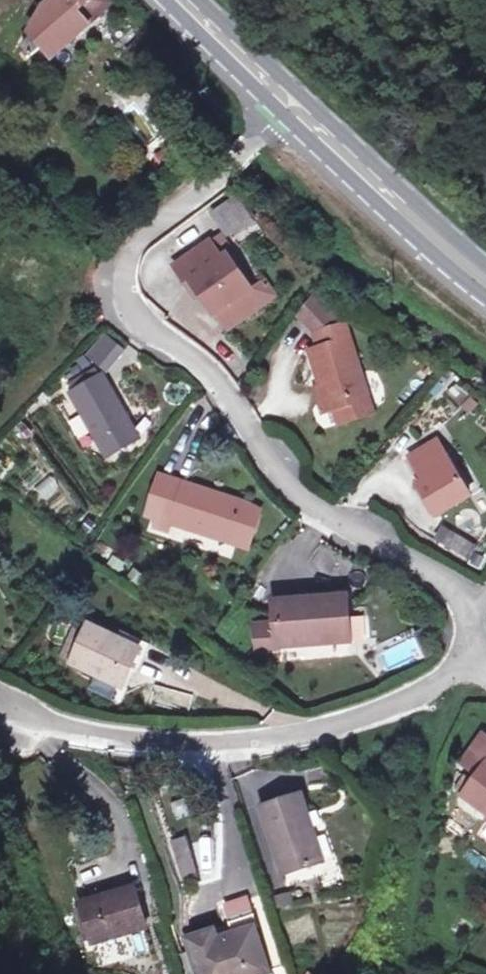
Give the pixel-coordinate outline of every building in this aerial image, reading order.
[(108,0),(65,0),(36,29),(42,36),(28,49),(38,61),(51,49),(63,61),(99,27),(90,18),(108,0)] [(158,170),(176,157),(168,145),(150,158),(158,170)] [(249,212),(234,195),(214,211),(229,229),(249,212)] [(222,233),(213,241),(223,253),(228,249),(233,245),(222,233)] [(210,238),(178,265),(191,282),(195,278),(205,291),(221,310),(223,308),(255,282),(228,249),(223,253),(213,241),(210,238)] [(255,282),(223,308),(236,324),(280,287),(267,271),(255,282)] [(195,278),(191,282),(202,294),(205,291),(195,278)] [(299,316),(318,330),(348,322),(352,317),(319,288),(299,316)] [(342,405),(348,424),(375,417),(348,322),(318,330),(322,344),(312,347),(330,407),(342,405)] [(117,342),(103,331),(88,351),(102,362),(117,342)] [(103,374),(71,393),(107,455),(139,438),(103,374)] [(336,427),(348,424),(342,405),(330,407),(336,427)] [(429,516),(465,492),(428,441),(401,460),(414,481),(410,484),(429,516)] [(144,516),(155,520),(171,525),(249,551),(258,526),(240,520),(244,507),(158,478),(144,516)] [(460,513),(485,525),(485,509),(466,499),(460,513)] [(240,520),(258,526),(264,511),(244,507),(240,520)] [(279,615),(280,637),(345,634),(345,587),(278,591),(279,615)] [(280,637),(279,615),(254,616),(254,652),(280,650),(280,637)] [(89,618),(66,658),(117,686),(139,646),(89,618)] [(479,737),(459,768),(476,778),(462,799),(485,815),(485,742),(479,737)] [(283,868),(322,858),(304,791),(266,801),(283,868)] [(168,841),(180,881),(198,875),(185,835),(168,841)] [(81,905),(92,941),(151,923),(141,887),(81,905)] [(234,914),(239,932),(259,926),(266,925),(261,907),(234,914)] [(259,926),(239,932),(218,938),(216,930),(192,936),(202,973),(270,973),(274,973),(259,926)]
